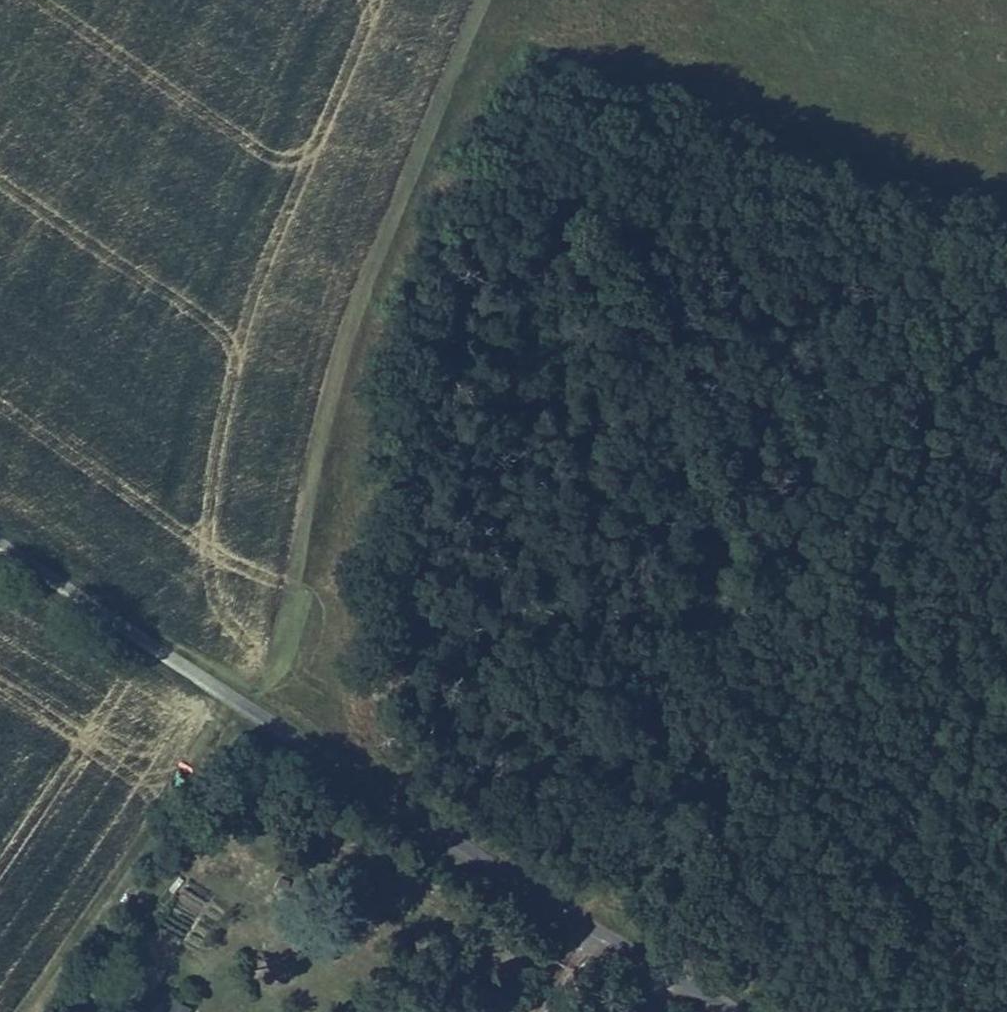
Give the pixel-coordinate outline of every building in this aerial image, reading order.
[(156,986),(163,969),(149,964),(142,981),(156,986)] [(165,1011),(189,1011),(192,1001),(169,995),(165,1011)]
